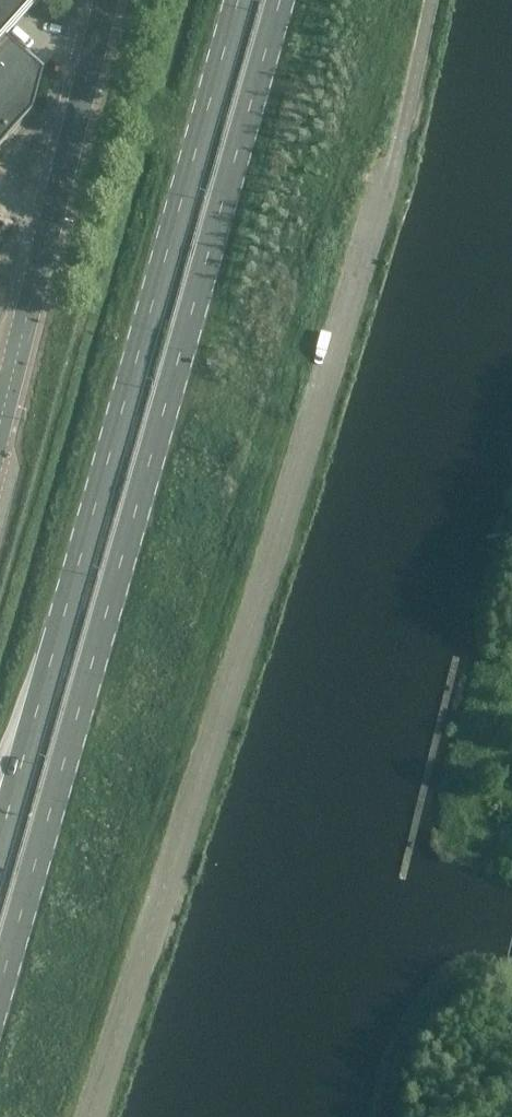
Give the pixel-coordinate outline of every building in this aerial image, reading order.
[(32,109),(42,70),(37,67),(4,38),(28,12),(39,0),(0,0),(0,145),(32,109)]
